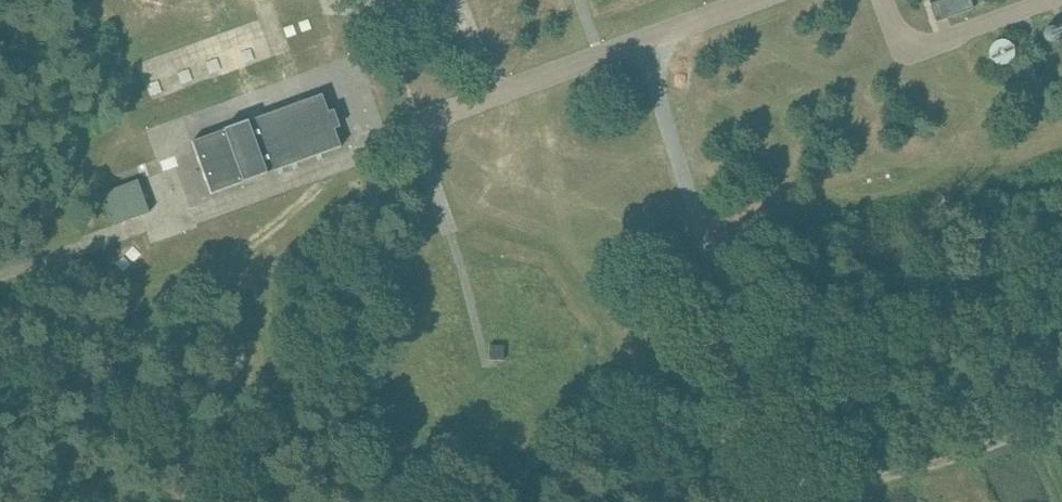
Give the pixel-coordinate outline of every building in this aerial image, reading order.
[(930,6),(936,22),(974,9),(971,0),(946,0),(930,6)] [(1061,15),(1061,4),(1054,7),(1057,16),(1061,15)] [(1035,27),(1044,51),(1061,44),(1061,17),(1035,27)] [(186,72),(151,73),(151,60),(144,60),(146,93),(187,91),(186,72)] [(323,95),(193,143),(212,194),(341,148),(323,95)] [(133,183),(102,194),(113,226),(141,217),(150,214),(138,181),(133,183)] [(489,353),(489,360),(498,361),(503,361),(503,346),(489,346),(489,353)]
